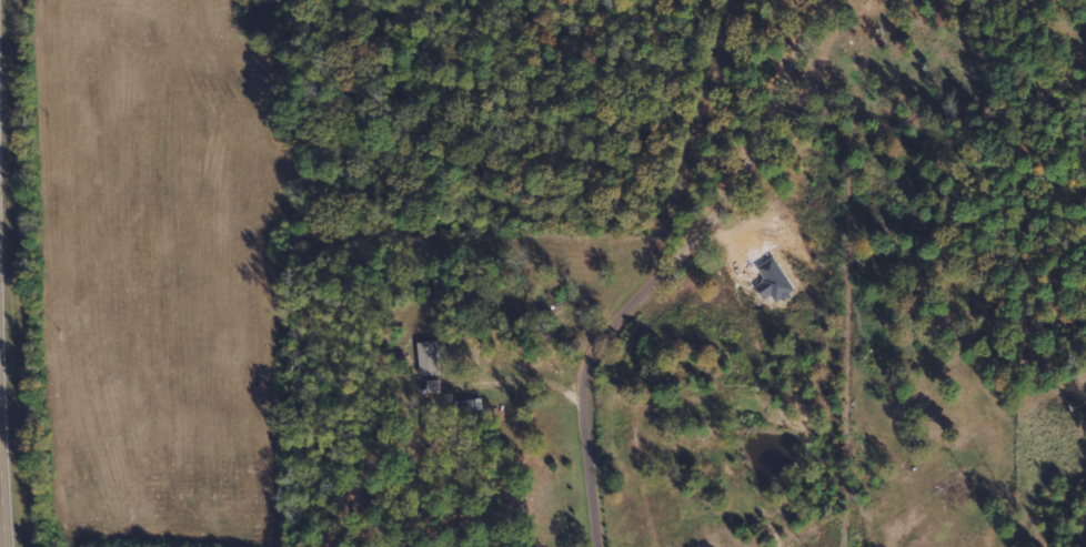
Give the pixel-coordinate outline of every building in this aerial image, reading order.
[(441,374),(436,341),(417,344),(421,376),(441,374)] [(441,394),(441,380),(426,381),(427,394),(441,394)]
